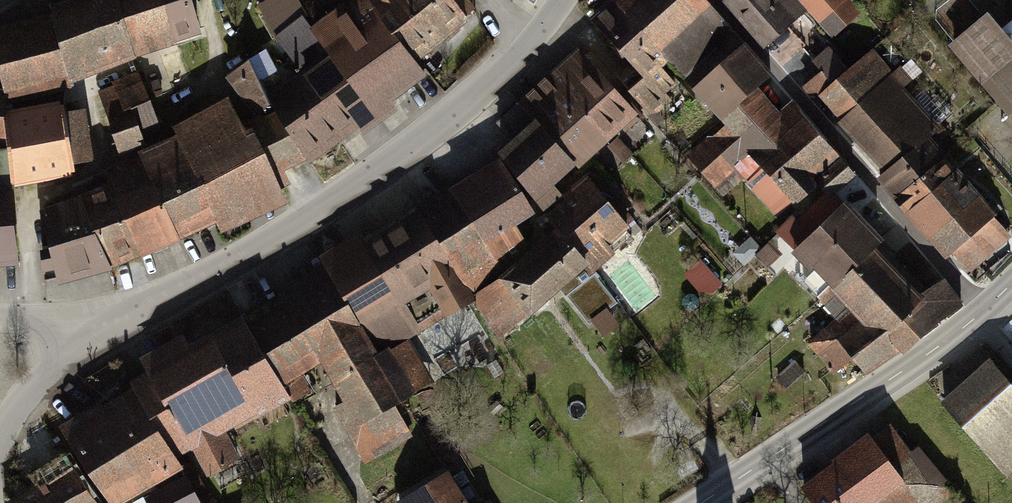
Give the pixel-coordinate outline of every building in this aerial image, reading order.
[(0,32),(0,78),(6,78),(13,105),(210,40),(196,0),(52,0),(54,14),(0,32)] [(464,0),(359,0),(354,4),(351,0),(281,0),(262,11),(285,49),(237,75),(254,105),(244,109),(296,206),(368,158),(452,92),(428,61),(479,18),(464,0)] [(710,0),(619,0),(606,12),(678,92),(742,35),(710,0)] [(736,3),(775,48),(812,16),(798,0),(739,0),(736,3)] [(957,47),(1011,119),(1011,26),(1002,13),(957,47)] [(818,219),(865,177),(798,101),(786,112),(770,95),(785,81),(759,50),(705,92),(732,126),(691,156),(722,191),(760,160),(818,219)] [(366,235),(322,258),(329,276),(375,356),(482,300),(506,340),(568,296),(598,274),(623,256),(617,248),(639,231),(595,175),(651,122),(582,51),(522,103),(541,124),(509,157),(422,208),(426,216),(375,248),(366,235)] [(824,99),(891,172),(886,178),(973,277),(1011,244),(1011,231),(1006,222),(1010,217),(939,140),(947,133),(879,53),(824,99)] [(139,76),(98,95),(128,160),(169,141),(139,76)] [(12,144),(6,78),(0,78),(0,144),(12,144)] [(122,188),(43,215),(58,292),(107,280),(229,230),(232,239),(296,206),(244,109),(240,102),(183,127),(189,138),(149,153),(151,160),(116,172),(122,188)] [(75,106),(17,116),(28,186),(87,176),(75,106)] [(23,265),(14,199),(0,201),(0,268),(23,265)] [(900,246),(859,206),(807,253),(857,306),(815,344),(844,378),(863,360),(878,376),(971,309),(949,286),(933,299),(891,255),(900,246)] [(598,274),(568,296),(593,327),(622,306),(598,274)] [(73,425),(116,502),(138,502),(149,497),(192,473),(184,459),(199,451),(216,481),(243,466),(227,437),(341,374),(361,410),(351,416),(375,458),(418,433),(375,356),(329,276),(202,348),(193,339),(150,363),(158,377),(73,425)] [(1002,362),(950,404),(1009,478),(1011,476),(1011,375),(1002,362)] [(901,419),(808,487),(820,502),(954,502),(960,499),(901,419)] [(65,442),(34,460),(48,483),(79,465),(65,442)] [(22,502),(105,502),(86,468),(22,502)] [(192,473),(149,497),(151,502),(214,502),(192,473)] [(458,475),(410,502),(475,502),(458,475)]
